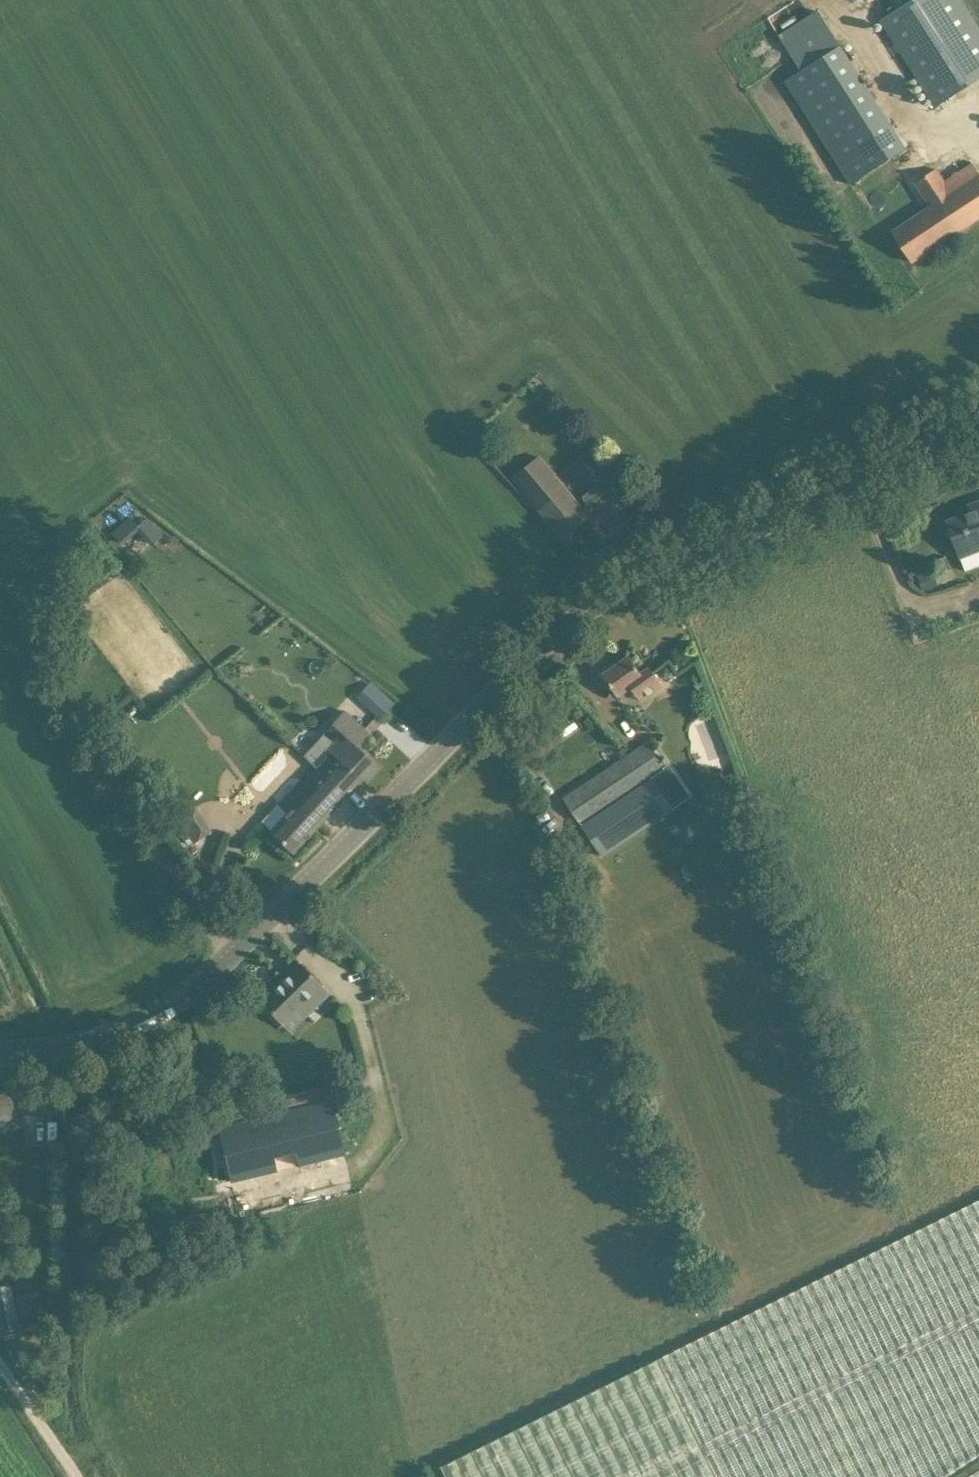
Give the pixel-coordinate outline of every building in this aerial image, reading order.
[(971,85),(978,80),(978,25),(963,0),(912,0),(879,21),(935,108),(971,85)] [(805,19),(780,35),(802,70),(841,45),(819,10),(805,19)] [(973,163),(946,181),(937,168),(914,183),(929,205),(893,231),(913,262),(978,218),(978,173),(973,163)] [(584,496),(589,507),(586,509),(557,474),(529,498),(563,539),(588,518),(604,539),(635,514),(613,487),(604,495),(594,488),(584,496)] [(962,557),(978,550),(978,509),(948,521),(962,557)] [(925,591),(936,586),(930,571),(919,575),(925,591)] [(623,700),(635,692),(642,702),(665,687),(650,665),(641,672),(629,655),(618,662),(616,659),(595,673),(606,688),(610,685),(618,697),(620,696),(623,700)] [(377,693),(366,705),(380,717),(390,705),(377,693)] [(332,753),(305,782),(334,808),(375,764),(355,745),(368,732),(345,710),(324,733),(333,741),(326,748),(332,753)] [(634,753),(565,799),(583,825),(604,856),(674,808),(653,778),(666,769),(649,743),(634,753)] [(293,852),(334,808),(305,782),(304,783),(300,779),(277,803),(287,812),(270,831),(293,852)] [(194,805),(174,820),(197,850),(217,835),(194,805)] [(546,809),(537,815),(542,823),(551,818),(546,809)] [(239,841),(220,835),(211,865),(230,871),(239,841)] [(320,988),(322,986),(323,986),(298,960),(298,961),(299,961),(259,999),(258,1000),(283,1025),(284,1025),(283,1024),(300,1008),(307,1015),(327,995),(320,988)] [(16,1121),(5,1076),(0,1077),(0,1124),(16,1121)] [(345,1154),(337,1123),(328,1086),(216,1113),(232,1182),(345,1154)] [(442,1467),(447,1476),(945,1476),(978,1455),(978,1200),(442,1467)] [(20,1331),(10,1284),(0,1286),(0,1335),(20,1331)]
